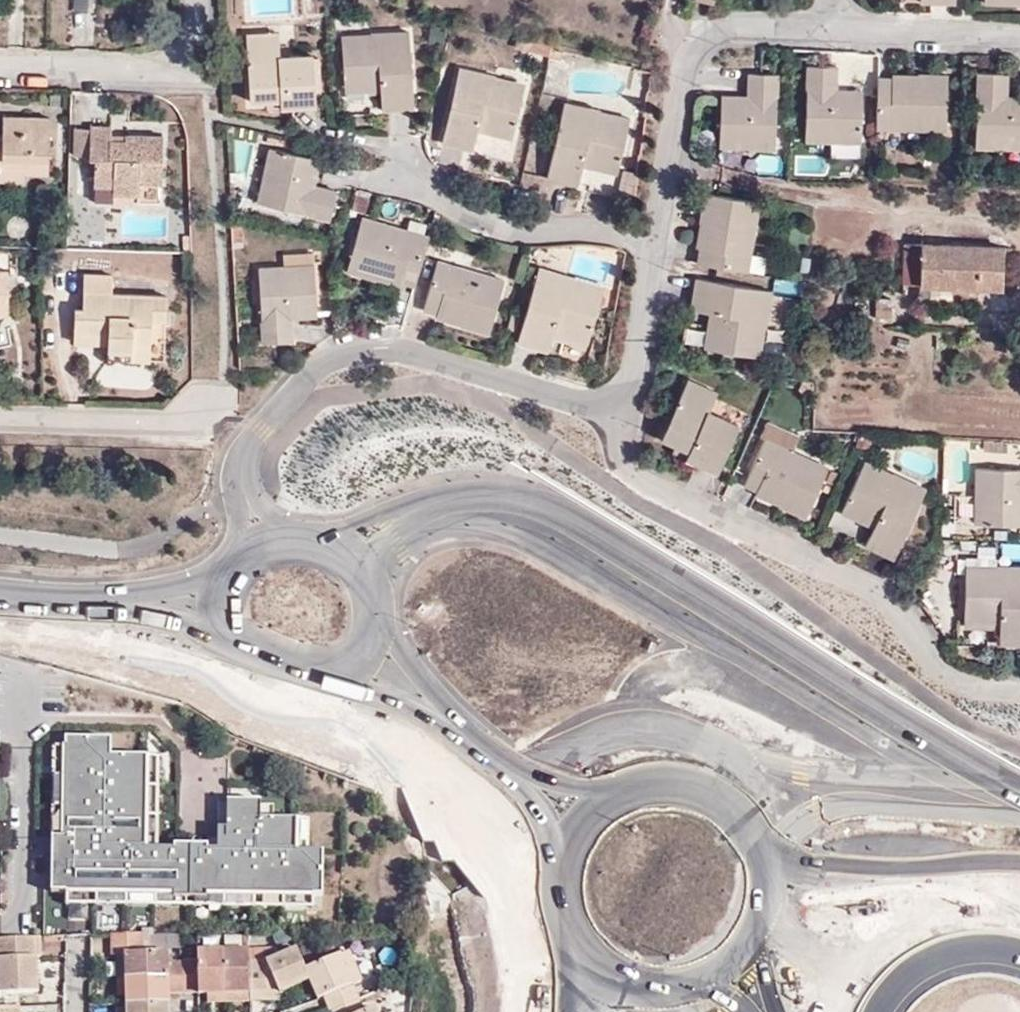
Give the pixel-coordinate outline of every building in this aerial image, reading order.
[(247,33),(248,44),(281,42),(280,32),(247,33)] [(408,35),(373,37),(374,46),(343,47),(345,94),(380,93),(381,112),(412,111),(408,35)] [(374,46),(373,37),(343,38),(343,47),(374,46)] [(250,99),(266,98),(280,98),(281,105),(315,103),(314,51),(282,53),(281,42),(248,44),(250,99)] [(551,48),(549,57),(560,59),(563,51),(551,48)] [(441,131),(473,138),(477,120),(513,128),(523,83),(495,76),(497,68),(459,59),(441,131)] [(805,138),(830,139),(862,140),(864,95),(835,94),(836,87),(836,65),(807,65),(805,138)] [(1007,93),(1008,70),(979,69),(976,143),(1019,145),(1019,100),(1007,99),(1007,93)] [(750,97),(721,96),(720,144),(776,145),(778,71),(751,71),(751,91),(750,97)] [(950,74),(921,73),(920,78),(893,77),(879,77),(877,125),(948,129),(950,74)] [(864,88),(836,87),(835,94),(864,95),(864,88)] [(280,98),(266,98),(266,106),(281,105),(280,98)] [(615,174),(629,118),(564,102),(545,177),(577,186),(581,166),(615,174)] [(50,167),(51,116),(4,115),(4,133),(4,147),(0,147),(0,166),(50,167)] [(163,135),(125,135),(125,142),(111,142),(111,134),(111,126),(90,126),(90,129),(89,155),(89,159),(94,160),(94,186),(113,186),(140,186),(140,182),(162,181),(163,135)] [(89,155),(90,129),(75,128),(74,156),(89,155)] [(862,140),(830,139),(829,158),(860,159),(862,140)] [(309,183),(315,155),(269,145),(256,199),(330,216),(336,189),(315,184),(309,183)] [(321,157),(315,155),(309,183),(315,184),(321,157)] [(50,167),(0,166),(0,180),(15,181),(16,175),(50,176),(50,167)] [(113,194),(113,186),(94,186),(93,202),(113,202),(113,194)] [(139,195),(140,186),(113,186),(113,194),(139,195)] [(698,259),(746,267),(758,198),(703,189),(698,218),(705,219),(701,243),(698,259)] [(413,283),(428,235),(360,215),(344,267),(372,276),(375,272),(401,279),(413,283)] [(694,241),(701,243),(705,219),(698,218),(694,241)] [(1001,290),(1003,247),(923,244),(922,242),(905,241),(905,257),(921,257),(921,265),(903,265),(902,286),(1001,290)] [(283,263),(314,262),(313,251),(283,250),(283,263)] [(425,306),(436,309),(461,316),(460,322),(488,330),(505,277),(438,258),(425,306)] [(315,262),(314,262),(283,263),(259,263),(259,336),(289,336),(288,314),(288,308),(315,308),(315,262)] [(570,286),(573,278),(538,268),(518,340),(550,350),(554,331),(589,340),(601,294),(570,286)] [(8,312),(8,271),(0,271),(0,312),(8,312)] [(375,272),(372,276),(399,284),(401,279),(375,272)] [(705,343),(752,351),(757,323),(765,324),(771,286),(696,274),(690,307),(711,310),(705,343)] [(132,342),(151,343),(152,319),(166,320),(167,295),(111,294),(112,275),(83,275),(82,308),(74,308),(73,331),(107,332),(107,341),(107,350),(132,350),(132,342)] [(604,286),(573,278),(570,286),(601,294),(604,286)] [(461,316),(436,309),(434,314),(460,322),(461,316)] [(757,323),(752,351),(760,352),(765,324),(757,323)] [(107,332),(73,331),(73,340),(107,341),(107,332)] [(150,361),(151,343),(132,342),(132,350),(107,350),(107,359),(150,361)] [(685,384),(714,397),(719,388),(689,373),(685,384)] [(690,446),(687,453),(717,467),(739,421),(709,408),(714,397),(685,384),(663,432),(678,439),(690,446)] [(767,433),(795,447),(802,434),(770,418),(763,431),(767,433)] [(830,464),(795,447),(767,433),(745,479),(757,485),(781,497),(778,501),(805,514),(830,464)] [(675,447),(687,453),(690,446),(678,439),(675,447)] [(866,460),(862,466),(889,479),(893,471),(866,460)] [(1019,521),(1019,466),(977,465),(976,492),(976,520),(1019,521)] [(889,479),(862,466),(842,510),(872,524),(863,542),(893,556),(926,487),(893,471),(889,479)] [(755,490),(778,501),(781,497),(757,485),(755,490)] [(954,520),(976,520),(976,492),(955,491),(954,520)] [(964,548),(965,564),(995,565),(995,557),(995,550),(964,548)] [(965,564),(964,612),(1001,613),(1000,620),(999,635),(1019,635),(1019,558),(995,557),(995,565),(965,564)] [(1001,613),(964,612),(963,619),(1000,620),(1001,613)] [(169,701),(166,711),(175,713),(178,703),(169,701)] [(53,737),(51,892),(325,899),(324,853),(309,852),(308,821),(276,821),(276,804),(218,803),(218,848),(160,846),(160,757),(112,755),(112,739),(53,737)] [(144,933),(109,934),(110,953),(126,953),(127,979),(168,978),(167,961),(167,953),(157,952),(156,933),(144,933)] [(0,940),(0,959),(38,957),(42,957),(41,938),(2,940),(0,940)] [(197,961),(182,961),(183,994),(200,994),(209,994),(225,993),(224,951),(198,952),(197,961)] [(248,951),(224,951),(225,993),(248,993),(250,993),(249,964),(248,951)] [(266,964),(249,964),(250,993),(250,1001),(267,1001),(267,994),(279,994),(309,981),(306,973),(297,951),(266,964)] [(349,954),(340,958),(353,988),(362,983),(349,954)] [(0,959),(0,995),(39,993),(39,978),(38,957),(0,959)] [(306,973),(309,981),(317,1001),(324,997),(330,1011),(331,1011),(358,1001),(353,988),(340,958),(306,973)] [(167,961),(168,978),(168,995),(183,994),(182,961),(167,961)] [(168,978),(127,979),(127,999),(127,1005),(169,1004),(168,995),(168,978)] [(127,979),(117,980),(117,998),(127,999),(127,979)] [(225,1002),(225,993),(209,994),(209,1002),(225,1002)] [(248,993),(225,993),(225,1002),(250,1001),(250,993),(248,993)] [(358,1001),(331,1011),(363,1011),(358,1001)] [(169,1004),(127,1005),(127,1010),(127,1011),(169,1011),(169,1004)]
